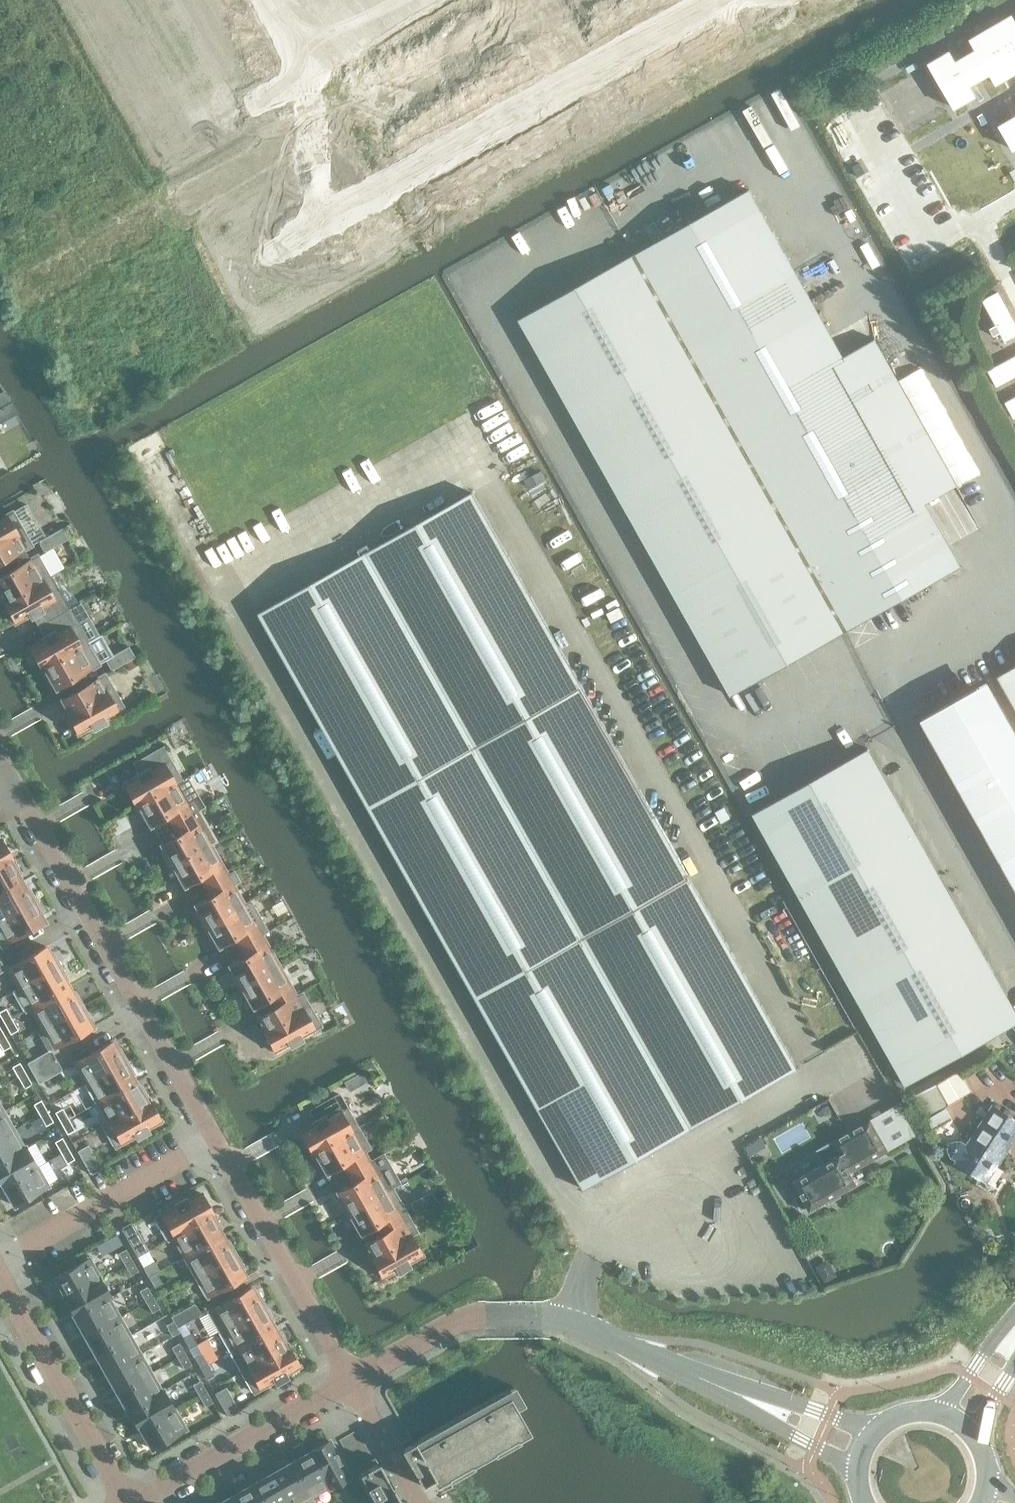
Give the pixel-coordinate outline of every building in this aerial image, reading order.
[(196,10),(214,0),(191,0),(196,10)] [(929,64),(953,107),(975,94),(969,84),(989,72),(995,83),(1014,71),(1014,20),(1013,16),(970,40),(976,51),(956,62),(950,52),(929,64)] [(217,25),(194,38),(201,51),(208,47),(222,72),(251,55),(255,62),(271,53),(251,18),(222,35),(217,25)] [(1000,127),(1012,149),(1014,147),(1014,118),(1000,127)] [(961,566),(949,545),(890,441),(922,423),(898,380),(866,398),(749,189),(628,257),(846,635),(961,566)] [(519,319),(731,695),(846,635),(628,257),(519,319)] [(0,394),(0,405),(1,407),(10,401),(5,392),(0,394)] [(259,613),(584,1189),(797,1069),(472,492),(259,613)] [(31,544),(12,511),(0,518),(0,562),(31,544)] [(61,528),(38,540),(44,551),(67,538),(61,528)] [(3,602),(49,575),(37,555),(0,576),(0,597),(3,602)] [(49,575),(3,602),(14,623),(29,615),(31,618),(37,614),(42,624),(68,609),(49,575)] [(29,648),(41,669),(87,642),(68,609),(42,624),(47,633),(41,637),(43,640),(29,648)] [(87,642),(41,669),(48,683),(51,681),(55,688),(99,663),(87,642)] [(128,646),(108,658),(106,659),(112,669),(134,657),(128,646)] [(998,676),(1014,706),(1014,666),(998,676)] [(123,707),(104,674),(61,699),(67,710),(65,712),(77,733),(91,725),(93,729),(105,722),(103,719),(123,707)] [(1013,751),(977,687),(921,719),(1014,885),(1014,771),(999,780),(990,764),(1013,751)] [(123,785),(135,806),(181,780),(162,746),(136,760),(142,770),(136,773),(138,777),(123,785)] [(906,1085),(1014,1024),(1014,1010),(868,748),(753,812),(906,1085)] [(135,806),(143,820),(145,818),(149,825),(166,816),(171,825),(198,810),(192,799),(186,803),(176,784),(182,781),(181,780),(135,806)] [(162,853),(169,866),(216,840),(198,810),(171,825),(177,835),(160,844),(164,851),(162,853)] [(13,859),(1,838),(0,839),(0,867),(13,859)] [(216,840),(169,866),(177,880),(180,879),(184,886),(200,876),(205,886),(226,874),(210,845),(216,841),(216,840)] [(20,873),(13,859),(0,867),(0,892),(21,881),(18,874),(20,873)] [(196,913),(204,927),(250,901),(249,900),(243,903),(233,885),(239,881),(233,870),(226,874),(205,886),(211,895),(194,905),(199,912),(196,913)] [(21,881),(0,892),(0,919),(35,899),(27,885),(24,887),(21,881)] [(35,899),(0,919),(0,945),(1,946),(44,921),(40,914),(43,913),(35,899)] [(250,901),(204,927),(211,941),(214,939),(218,946),(234,937),(240,946),(261,935),(267,931),(250,901)] [(261,935),(240,946),(245,956),(229,965),(233,972),(230,974),(238,987),(278,965),(261,935)] [(45,945),(8,967),(19,986),(13,990),(14,991),(60,965),(52,951),(49,953),(45,945)] [(65,980),(67,978),(60,965),(14,991),(25,1011),(68,986),(65,980)] [(278,965),(238,987),(246,1001),(248,1000),(252,1007),(269,997),(274,1007),(295,995),(278,965)] [(72,992),(68,986),(25,1011),(25,1012),(32,1008),(43,1027),(82,1004),(74,991),(72,992)] [(262,1029),(274,1051),(288,1043),(290,1046),(301,1040),(299,1036),(320,1025),(301,991),(295,995),(274,1007),(258,1016),(264,1027),(262,1029)] [(90,1018),(82,1004),(43,1027),(54,1048),(91,1027),(87,1020),(90,1018)] [(4,1023),(12,1019),(5,1008),(0,1011),(0,1016),(4,1023)] [(10,1034),(18,1029),(12,1019),(4,1023),(10,1034)] [(4,1035),(0,1037),(0,1046),(3,1050),(10,1046),(4,1035)] [(74,1061),(86,1082),(126,1060),(118,1046),(116,1047),(112,1040),(74,1061)] [(55,1060),(49,1050),(27,1062),(32,1073),(55,1060)] [(60,1072),(61,1071),(55,1060),(32,1073),(38,1083),(59,1071),(60,1072)] [(86,1082),(97,1102),(135,1081),(131,1075),(134,1073),(126,1060),(86,1082)] [(25,1073),(19,1062),(12,1066),(18,1077),(25,1073)] [(960,1070),(914,1095),(926,1116),(972,1091),(960,1070)] [(32,1084),(25,1073),(18,1077),(24,1088),(32,1084)] [(102,1124),(102,1126),(148,1099),(141,1085),(138,1087),(135,1081),(97,1102),(108,1121),(102,1124)] [(300,1132),(309,1150),(355,1123),(338,1093),(313,1108),(318,1117),(312,1121),(314,1124),(300,1132)] [(47,1110),(40,1099),(33,1104),(39,1115),(47,1110)] [(148,1099),(102,1126),(114,1146),(135,1135),(137,1138),(162,1123),(148,1099)] [(1014,1133),(1014,1121),(993,1106),(967,1146),(961,1142),(956,1141),(952,1143),(949,1146),(949,1151),(952,1156),(958,1160),(958,1161),(985,1179),(1014,1133)] [(68,1119),(62,1108),(54,1112),(61,1123),(68,1119)] [(932,1129),(951,1118),(945,1108),(926,1118),(932,1129)] [(47,1110),(39,1115),(45,1125),(53,1121),(47,1110)] [(2,1111),(0,1112),(0,1137),(13,1129),(2,1111)] [(849,1130),(847,1131),(848,1133),(849,1133),(856,1145),(841,1154),(840,1154),(839,1155),(795,1180),(793,1180),(794,1182),(795,1182),(801,1193),(794,1197),(801,1209),(808,1205),(809,1208),(810,1210),(811,1209),(855,1184),(857,1183),(856,1182),(850,1172),(887,1151),(888,1151),(888,1149),(887,1149),(871,1120),(870,1118),(869,1119),(869,1120),(849,1131),(849,1130)] [(74,1129),(68,1119),(61,1123),(67,1134),(74,1129)] [(326,1172),(338,1166),(342,1163),(348,1173),(375,1158),(375,1157),(368,1161),(363,1151),(369,1148),(355,1123),(309,1150),(319,1167),(322,1165),(326,1172)] [(13,1129),(0,1137),(0,1162),(26,1147),(25,1146),(23,1147),(13,1129)] [(54,1141),(60,1152),(68,1148),(62,1137),(54,1141)] [(87,1144),(77,1150),(90,1173),(100,1167),(87,1144)] [(26,1147),(0,1162),(0,1186),(36,1166),(26,1147)] [(74,1159),(68,1148),(60,1152),(66,1163),(74,1159)] [(353,1182),(337,1191),(341,1198),(338,1200),(346,1214),(392,1188),(375,1158),(348,1173),(353,1182)] [(0,1186),(1,1187),(3,1186),(13,1205),(47,1186),(36,1166),(0,1186)] [(392,1188),(346,1214),(353,1227),(356,1226),(360,1233),(376,1224),(382,1233),(409,1218),(392,1188)] [(155,1218),(167,1239),(213,1213),(201,1192),(187,1200),(185,1197),(173,1203),(175,1207),(155,1218)] [(173,1237),(184,1255),(221,1234),(218,1228),(221,1227),(213,1213),(167,1239),(167,1240),(173,1237)] [(409,1218),(382,1233),(365,1242),(372,1254),(369,1255),(381,1277),(396,1269),(398,1272),(409,1266),(407,1262),(421,1254),(410,1235),(417,1231),(409,1218)] [(137,1256),(148,1250),(133,1224),(132,1222),(121,1229),(122,1230),(137,1256)] [(184,1255),(195,1275),(235,1253),(227,1239),(225,1241),(221,1234),(184,1255)] [(132,1259),(125,1248),(118,1253),(124,1264),(132,1259)] [(243,1267),(235,1253),(195,1275),(207,1296),(244,1275),(240,1268),(243,1267)] [(65,1296),(63,1297),(63,1298),(99,1277),(88,1258),(54,1277),(65,1296)] [(130,1274),(138,1270),(132,1259),(124,1264),(130,1274)] [(153,1259),(142,1265),(148,1276),(156,1272),(159,1270),(153,1259)] [(827,1259),(815,1265),(824,1283),(836,1276),(827,1259)] [(162,1283),(156,1272),(148,1276),(154,1287),(162,1283)] [(99,1277),(63,1298),(74,1317),(110,1296),(99,1277)] [(153,1297),(147,1286),(139,1290),(145,1301),(153,1297)] [(207,1310),(219,1331),(265,1305),(257,1291),(254,1293),(250,1286),(207,1310)] [(110,1296),(74,1317),(84,1335),(119,1316),(108,1298),(111,1297),(110,1296)] [(151,1312),(159,1308),(153,1297),(145,1301),(151,1312)] [(173,1320),(177,1327),(198,1315),(199,1315),(193,1303),(191,1304),(192,1304),(171,1316),(173,1320)] [(219,1331),(230,1351),(273,1326),(270,1320),(273,1319),(265,1305),(219,1331)] [(119,1316),(84,1335),(95,1354),(129,1335),(119,1316)] [(179,1332),(177,1327),(173,1320),(165,1325),(172,1336),(179,1332)] [(230,1351),(241,1371),(287,1345),(279,1331),(277,1332),(273,1326),(230,1351)] [(182,1337),(189,1348),(196,1344),(190,1333),(182,1337)] [(129,1335),(95,1354),(106,1373),(140,1354),(129,1335)] [(185,1353),(179,1342),(171,1347),(177,1358),(185,1353)] [(287,1345),(241,1371),(253,1392),(273,1380),(275,1383),(287,1377),(285,1374),(299,1365),(287,1345)] [(183,1368),(191,1364),(185,1353),(177,1358),(183,1368)] [(207,1364),(201,1353),(194,1357),(200,1368),(207,1364)] [(140,1354),(106,1373),(116,1392),(150,1373),(140,1354)] [(200,1368),(206,1379),(214,1374),(207,1364),(200,1368)] [(150,1373),(116,1392),(127,1411),(163,1390),(163,1389),(161,1391),(150,1373)] [(198,1395),(206,1391),(200,1380),(192,1384),(198,1395)] [(225,1386),(214,1393),(226,1414),(227,1416),(238,1409),(237,1408),(225,1386)] [(163,1390),(127,1411),(138,1429),(174,1409),(163,1390)] [(205,1406),(212,1402),(206,1391),(198,1395),(205,1406)] [(435,1486),(447,1479),(448,1480),(472,1466),(471,1465),(493,1453),(494,1454),(518,1440),(517,1439),(529,1432),(509,1396),(429,1441),(417,1448),(413,1441),(400,1448),(420,1485),(431,1479),(435,1486)] [(174,1409),(138,1429),(138,1430),(140,1429),(151,1448),(185,1429),(174,1409)] [(329,1440),(309,1451),(330,1487),(349,1476),(329,1440)] [(309,1451),(290,1462),(313,1502),(314,1502),(310,1495),(328,1486),(329,1488),(330,1487),(309,1451)] [(377,1462),(377,1461),(364,1469),(365,1469),(358,1473),(374,1502),(390,1502),(398,1498),(392,1488),(394,1486),(387,1474),(385,1476),(377,1462)] [(271,1473),(289,1502),(312,1502),(313,1502),(290,1462),(271,1473)] [(253,1483),(264,1502),(289,1502),(271,1473),(253,1483)] [(234,1494),(239,1502),(264,1502),(253,1483),(234,1494)] [(234,1494),(218,1502),(239,1502),(234,1494)]
